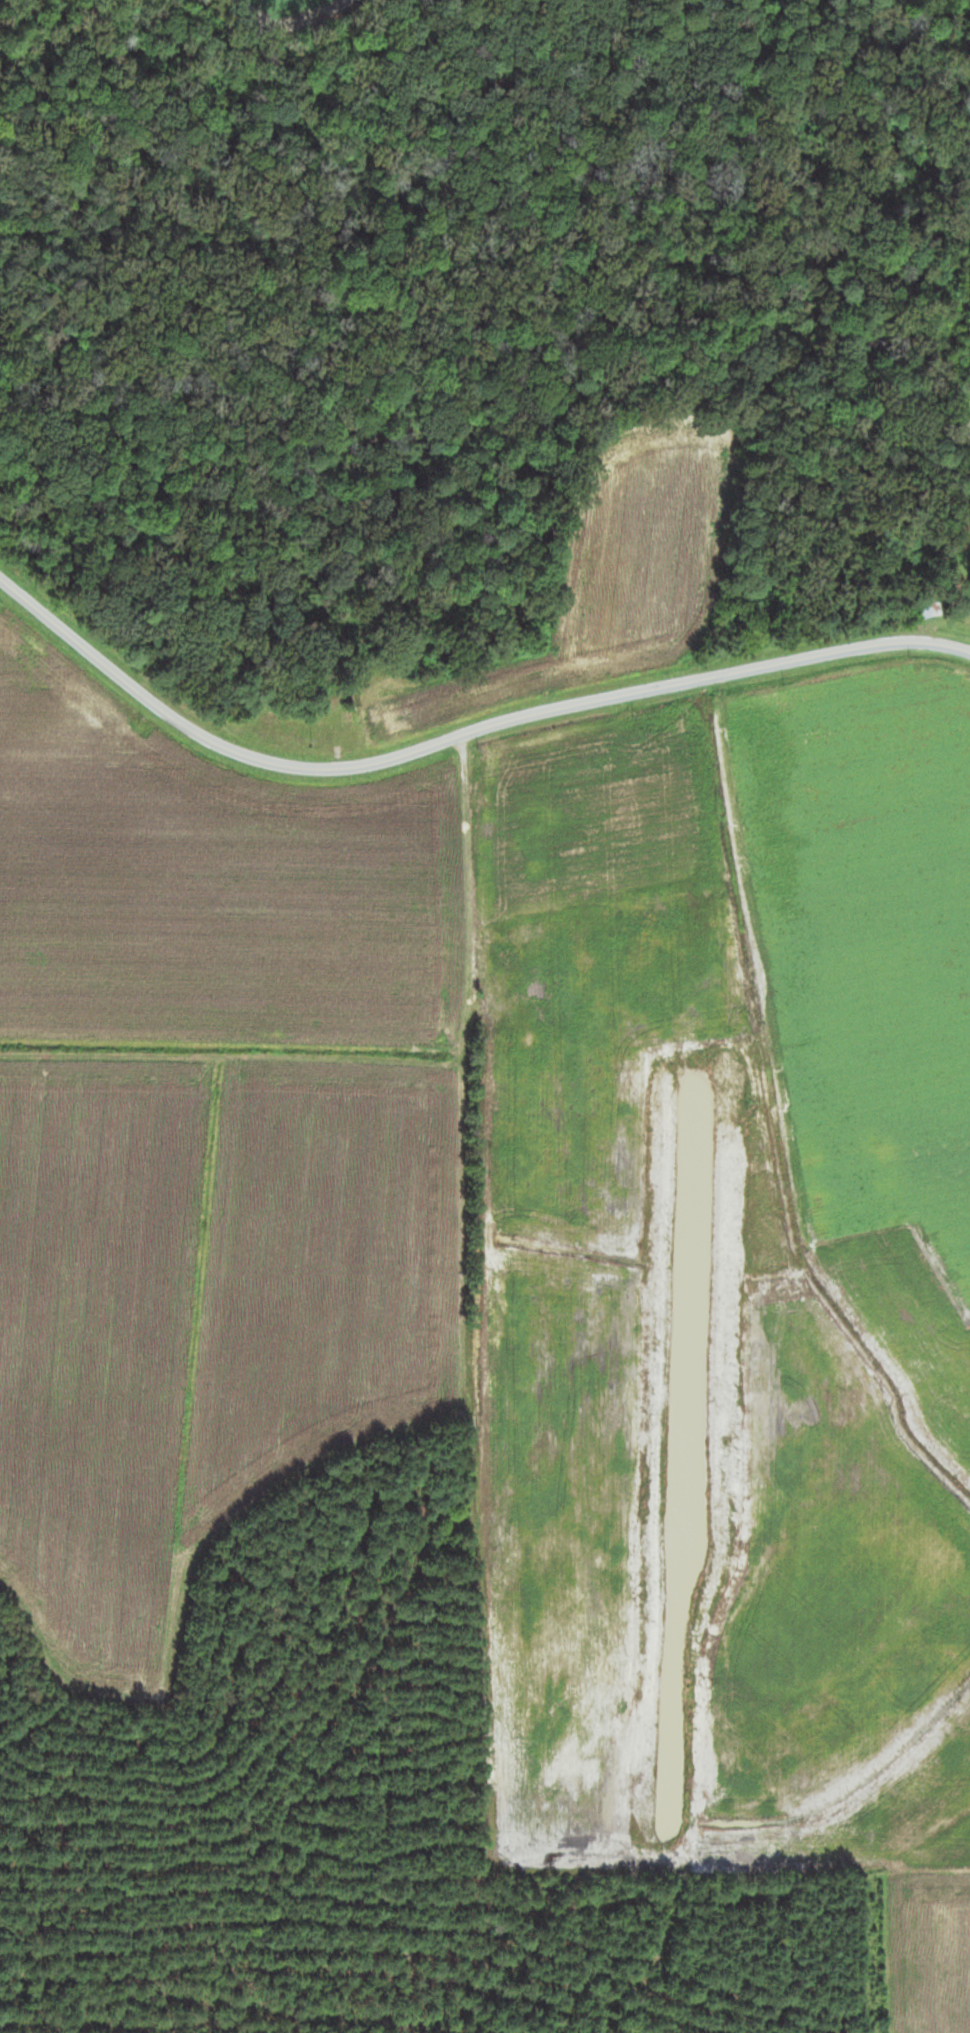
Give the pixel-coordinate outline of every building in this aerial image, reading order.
[(942,602),(920,602),(920,616),(942,616),(942,602)] [(677,831),(676,822),(669,824),(670,832),(677,831)]
